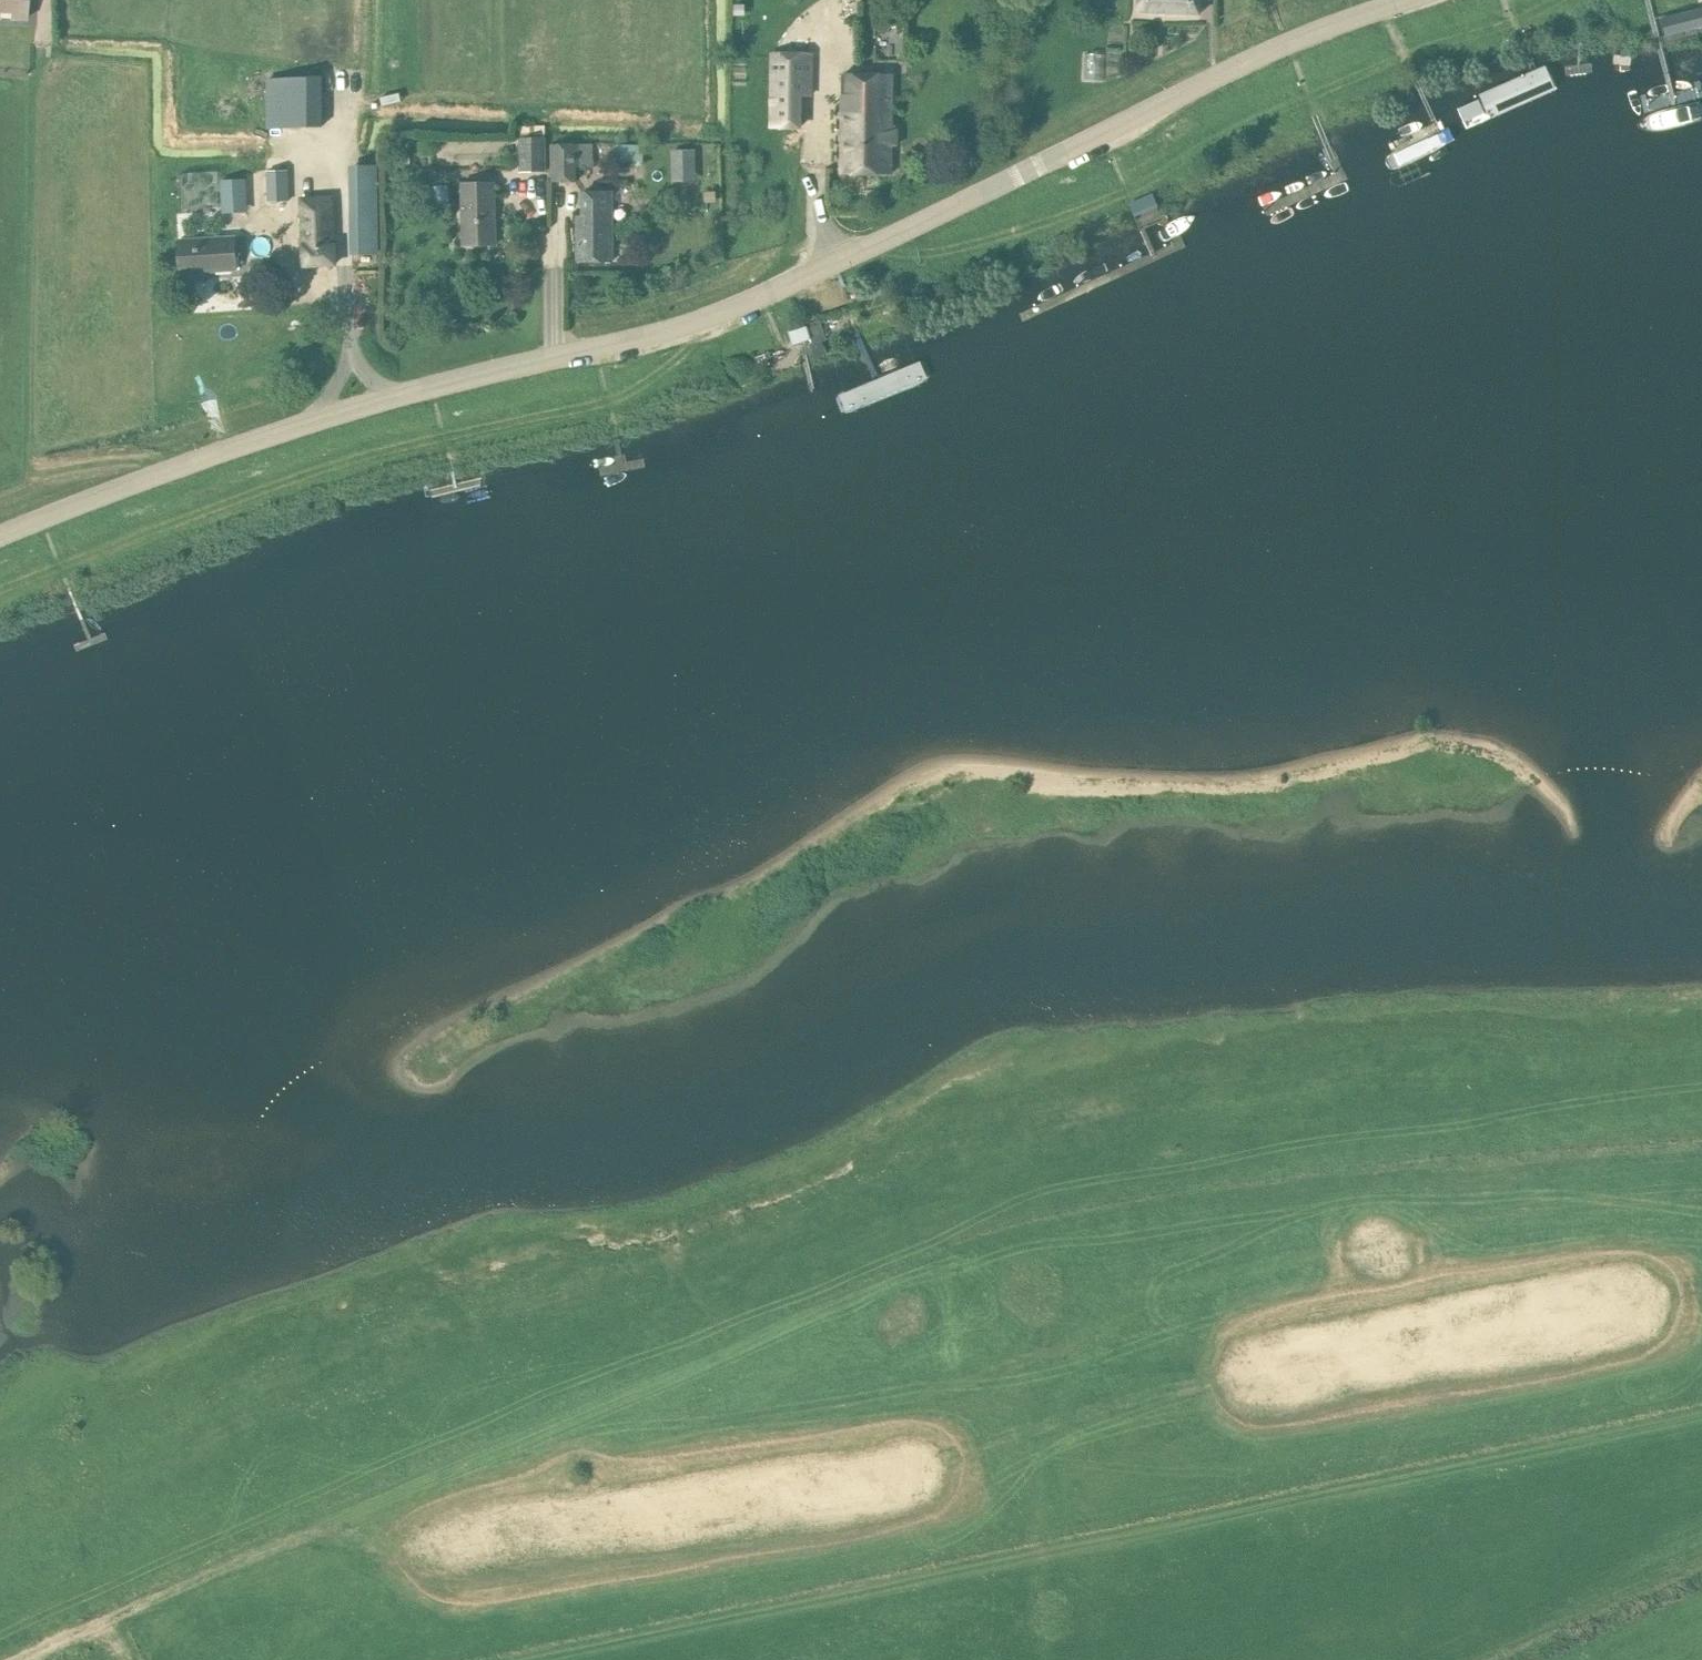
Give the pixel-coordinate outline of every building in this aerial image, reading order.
[(25,18),(26,0),(0,0),(0,17),(25,18)] [(1200,14),(1201,0),(1138,0),(1137,11),(1200,14)] [(1664,36),(1701,26),(1701,6),(1660,17),(1664,36)] [(778,128),(778,135),(789,135),(789,129),(809,130),(808,96),(819,96),(819,54),(775,54),(774,128),(778,128)] [(1547,56),(1447,97),(1464,136),(1564,91),(1547,56)] [(841,172),(890,172),(890,144),(897,144),(897,129),(890,129),(891,73),(842,73),(841,172)] [(266,78),(266,129),(323,128),(323,78),(266,78)] [(519,137),(519,172),(545,172),(545,137),(519,137)] [(550,144),(551,181),(577,181),(576,166),(593,166),(593,144),(550,144)] [(695,150),(674,150),(674,159),(695,159),(695,150)] [(266,170),(267,201),(290,200),(288,169),(266,170)] [(245,180),(223,181),(225,212),(247,211),(245,180)] [(351,182),(352,236),(377,236),(376,181),(351,182)] [(494,181),(461,182),(462,244),(495,243),(494,181)] [(577,216),(577,260),(612,260),(611,218),(613,218),(612,191),(581,191),(581,216),(577,216)] [(1152,193),(1133,201),(1139,215),(1158,207),(1152,193)] [(331,194),(300,196),(304,265),(334,263),(331,194)] [(177,239),(180,272),(236,268),(234,236),(177,239)] [(805,324),(812,343),(827,338),(819,318),(805,324)] [(934,349),(831,388),(844,426),(949,385),(934,349)]
